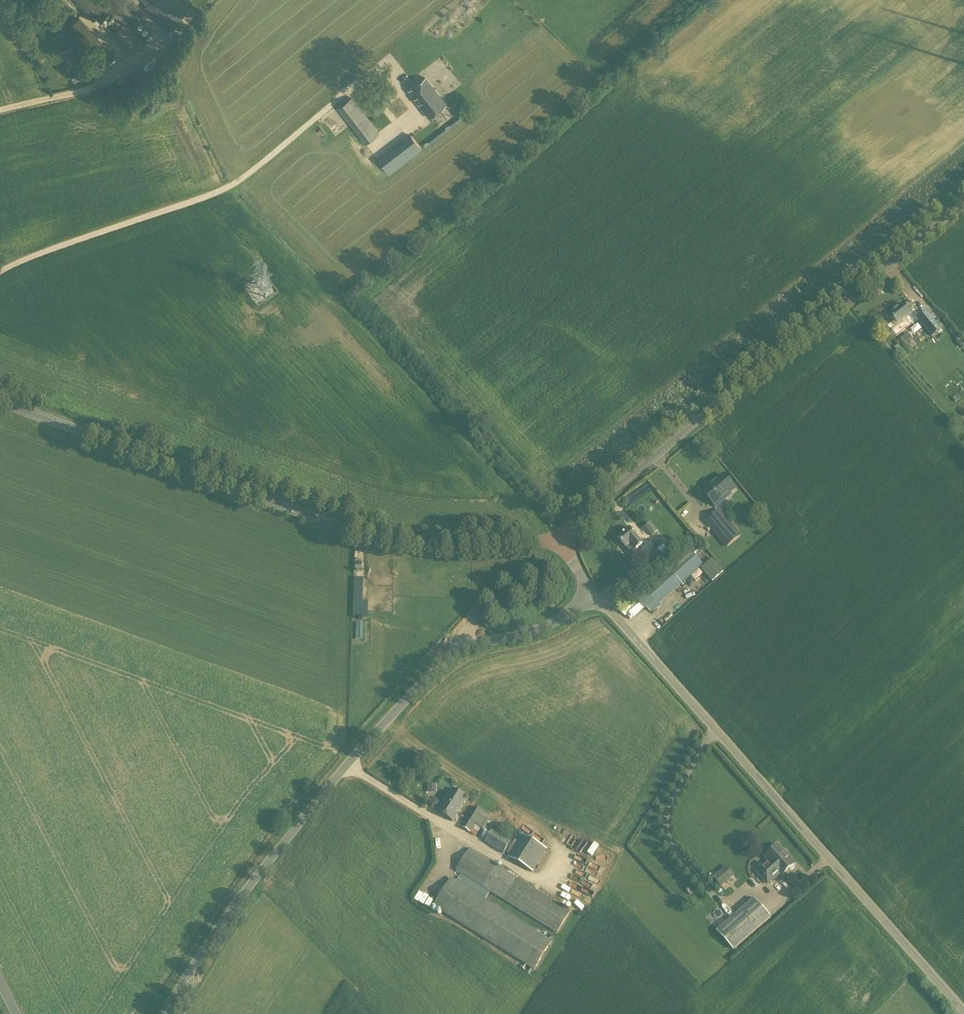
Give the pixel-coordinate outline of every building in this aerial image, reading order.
[(103,2),(100,0),(74,0),(93,21),(106,9),(113,16),(104,24),(129,53),(148,36),(134,20),(143,10),(134,0),(105,0),(103,2)] [(98,69),(97,67),(104,63),(113,55),(79,17),(67,28),(86,49),(88,46),(93,52),(83,57),(80,52),(67,58),(71,66),(67,68),(74,81),(91,72),(98,69)] [(445,104),(425,78),(408,91),(428,117),(445,104)] [(341,104),(367,138),(377,130),(350,96),(341,104)] [(376,114),(382,110),(378,105),(372,109),(376,114)] [(421,148),(410,134),(378,160),(388,173),(421,148)] [(892,319),(885,325),(896,338),(918,319),(920,317),(912,307),(909,310),(904,304),(890,316),(892,319)] [(920,317),(918,319),(932,337),(941,329),(926,312),(920,317)] [(912,339),(908,334),(906,336),(899,341),(905,347),(907,345),(906,344),(912,339)] [(957,343),(962,349),(963,347),(963,342),(959,337),(956,339),(957,343)] [(706,492),(704,493),(714,506),(716,507),(726,499),(724,498),(734,489),(724,476),(711,487),(710,486),(704,490),(706,492)] [(729,521),(720,510),(706,522),(710,528),(726,548),(741,536),(729,521)] [(658,532),(651,522),(645,528),(652,537),(658,532)] [(638,538),(629,528),(617,538),(631,554),(638,548),(642,544),(637,538),(638,538)] [(640,562),(649,572),(665,560),(656,548),(640,562)] [(703,566),(689,550),(637,596),(651,613),(703,566)] [(723,570),(713,558),(702,568),(713,580),(723,570)] [(370,601),(364,601),(365,578),(355,578),(354,616),(370,617),(370,601)] [(437,784),(428,785),(428,793),(437,793),(437,784)] [(459,813),(468,799),(452,789),(439,811),(438,812),(454,822),(459,813)] [(490,817),(475,807),(461,827),(476,836),(481,829),(483,830),(490,817)] [(509,814),(514,825),(519,823),(515,812),(509,814)] [(519,821),(523,833),(528,831),(524,820),(519,821)] [(513,839),(494,827),(485,842),(504,854),(513,839)] [(533,873),(548,850),(522,835),(508,857),(533,873)] [(769,862),(757,873),(768,885),(780,874),(782,876),(795,865),(786,855),(785,856),(777,847),(765,857),(769,862)] [(461,874),(456,881),(451,878),(433,907),(534,971),(553,941),(485,899),(490,892),(557,934),(570,913),(469,849),(456,871),(461,874)] [(608,871),(613,860),(601,854),(595,865),(608,871)] [(726,865),(712,878),(721,888),(735,875),(726,865)] [(734,951),(771,918),(754,899),(717,932),(734,951)]
